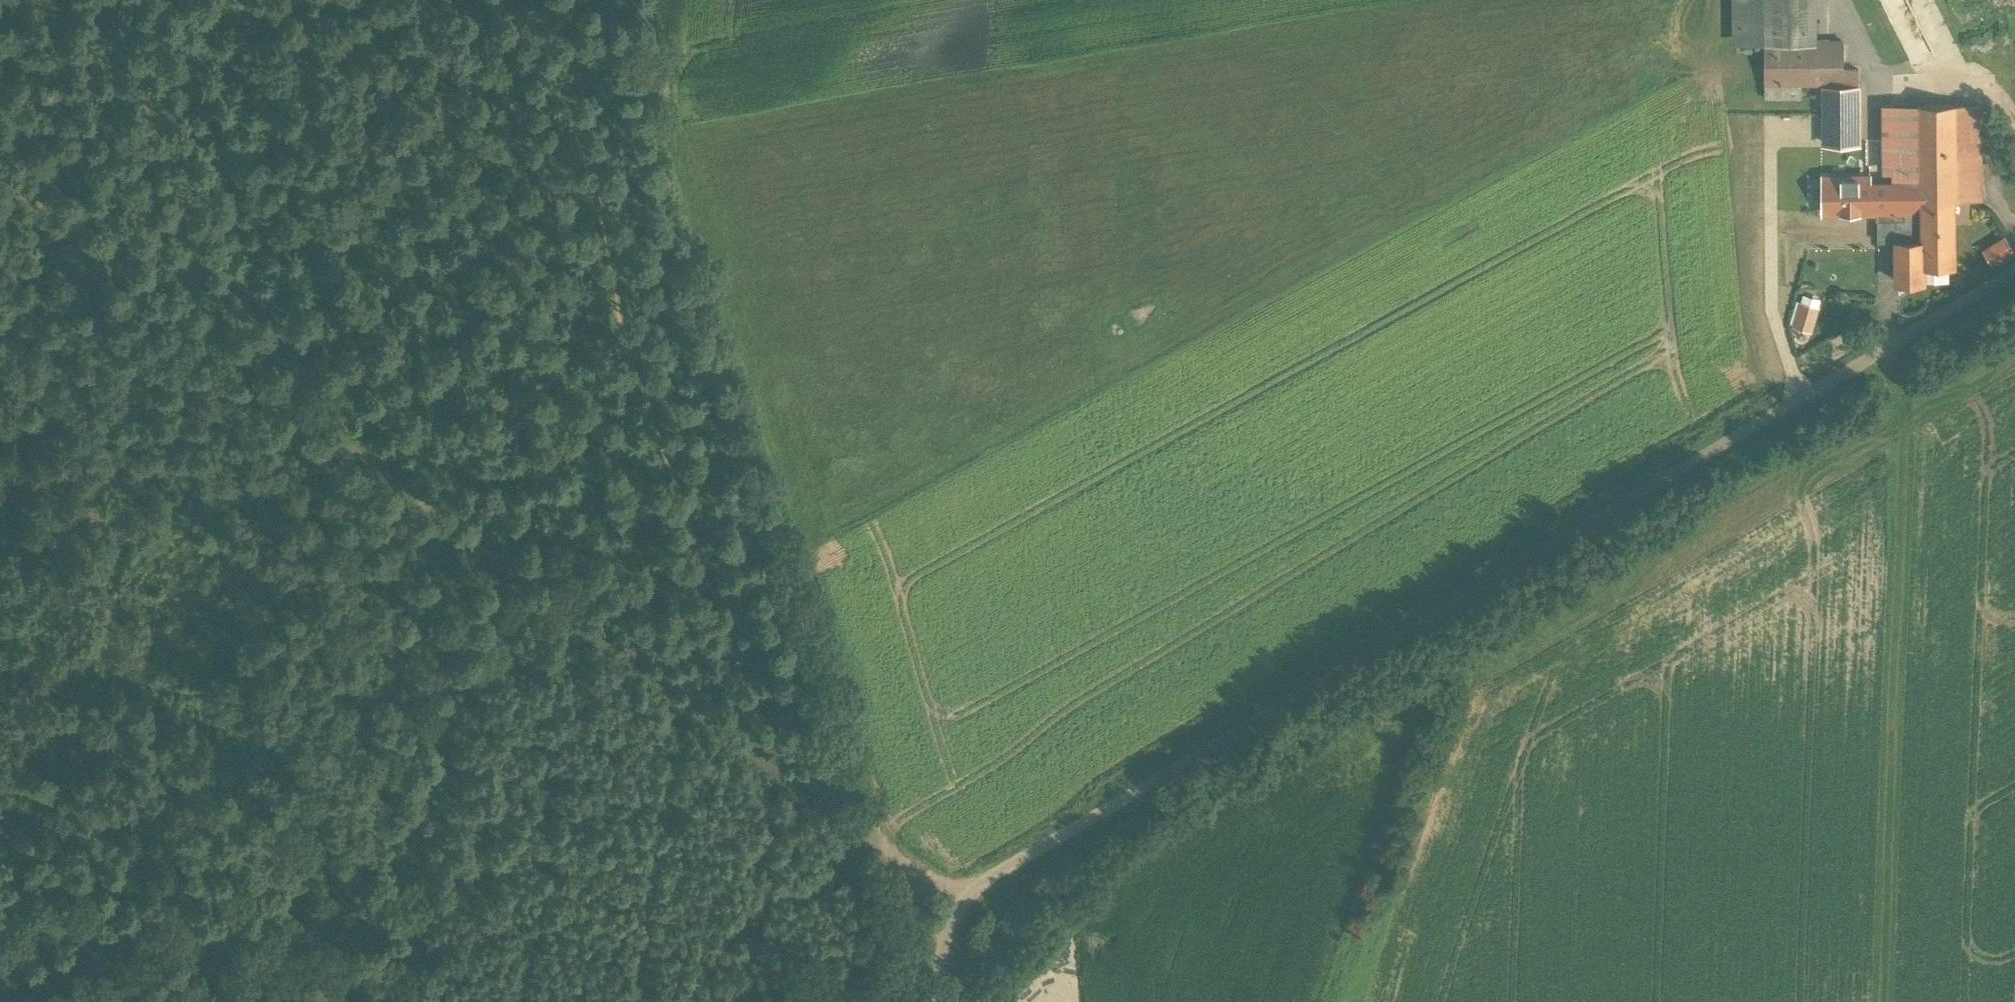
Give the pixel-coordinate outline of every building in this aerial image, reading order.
[(1766,45),(1766,100),(1802,100),(1802,85),(1815,85),(1815,88),(1822,88),(1858,88),(1858,71),(1816,71),(1815,0),(1766,0),(1766,45)] [(1858,88),(1822,88),(1822,144),(1859,145),(1858,88)] [(1859,179),(1825,180),(1825,212),(1859,212),(1859,213),(1878,213),(1878,222),(1895,222),(1895,238),(1908,238),(1908,221),(1905,221),(1905,206),(1918,206),(1918,207),(1923,207),(1923,201),(1954,201),(1981,201),(1980,106),(1917,106),(1918,185),(1866,186),(1867,179),(1859,179)] [(1859,168),(1825,168),(1825,180),(1859,179),(1859,168)] [(1954,201),(1923,201),(1923,207),(1923,243),(1898,243),(1898,253),(1897,253),(1897,262),(1898,262),(1898,283),(1923,283),(1923,266),(1954,266),(1954,244),(1954,201)] [(2005,238),(1985,251),(1993,264),(2013,251),(2005,238)] [(1816,316),(1800,311),(1795,327),(1811,331),(1816,316)]
